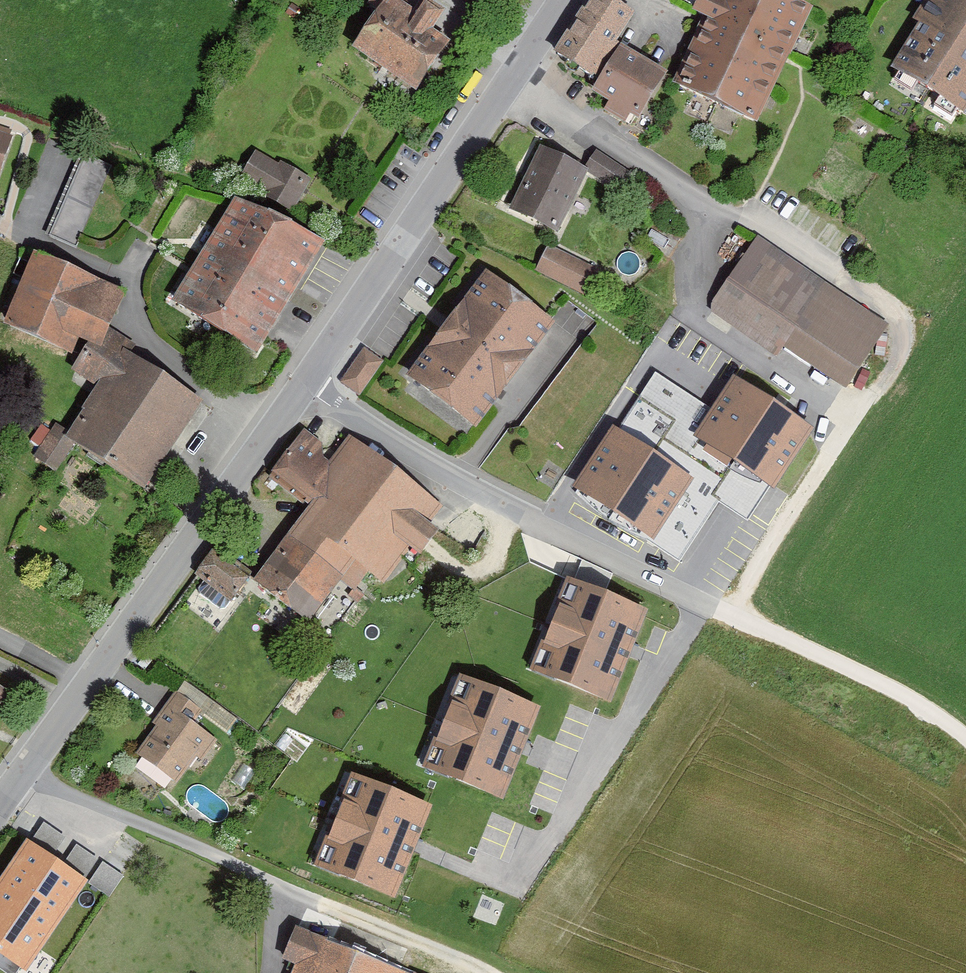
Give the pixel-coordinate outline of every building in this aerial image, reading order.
[(476,8),(481,0),(463,0),(476,8)] [(626,23),(592,0),(550,64),(584,86),(626,23)] [(739,0),(717,0),(681,89),(757,119),(796,22),(739,0)] [(953,0),(919,0),(877,75),(965,124),(965,122),(965,7),(953,0)] [(442,48),(380,6),(347,53),(409,95),(442,48)] [(656,81),(611,59),(591,99),(636,121),(656,81)] [(596,149),(585,168),(618,188),(630,168),(596,149)] [(584,170),(541,150),(514,208),(557,228),(584,170)] [(304,186),(252,157),(238,182),(290,211),(304,186)] [(52,234),(81,242),(102,173),(73,164),(52,234)] [(322,243),(241,199),(184,302),(265,346),(322,243)] [(534,268),(582,294),(597,267),(549,241),(534,268)] [(759,243),(714,310),(775,351),(782,341),(843,383),(882,325),(759,243)] [(0,317),(0,326),(98,385),(57,445),(139,497),(197,406),(99,341),(119,299),(26,258),(0,317)] [(544,324),(477,274),(442,322),(397,379),(465,430),(544,324)] [(363,344),(339,380),(361,395),(385,358),(363,344)] [(687,424),(701,398),(652,372),(638,398),(687,424)] [(808,430),(734,382),(699,436),(773,484),(808,430)] [(614,432),(578,486),(652,535),(688,481),(614,432)] [(333,460),(297,434),(265,480),(301,506),(333,460)] [(438,507),(347,442),(333,460),(301,506),(243,585),(302,627),(346,567),(378,590),(405,553),(414,560),(431,536),(422,529),(438,507)] [(752,484),(727,476),(718,501),(743,510),(752,484)] [(235,581),(209,560),(191,582),(217,603),(235,581)] [(641,614),(568,585),(534,668),(607,698),(641,614)] [(535,709),(461,679),(426,767),(500,797),(535,709)] [(182,688),(134,760),(175,787),(224,715),(182,688)] [(427,807),(353,778),(319,863),(394,892),(427,807)] [(31,842),(53,857),(66,837),(44,822),(31,842)] [(26,839),(0,878),(0,955),(25,972),(88,881),(84,878),(63,864),(53,857),(31,842),(26,839)] [(63,864),(84,878),(98,859),(76,844),(63,864)] [(88,882),(109,897),(123,876),(103,862),(88,882)] [(298,925),(289,952),(300,956),(294,972),(437,972),(298,925)]
